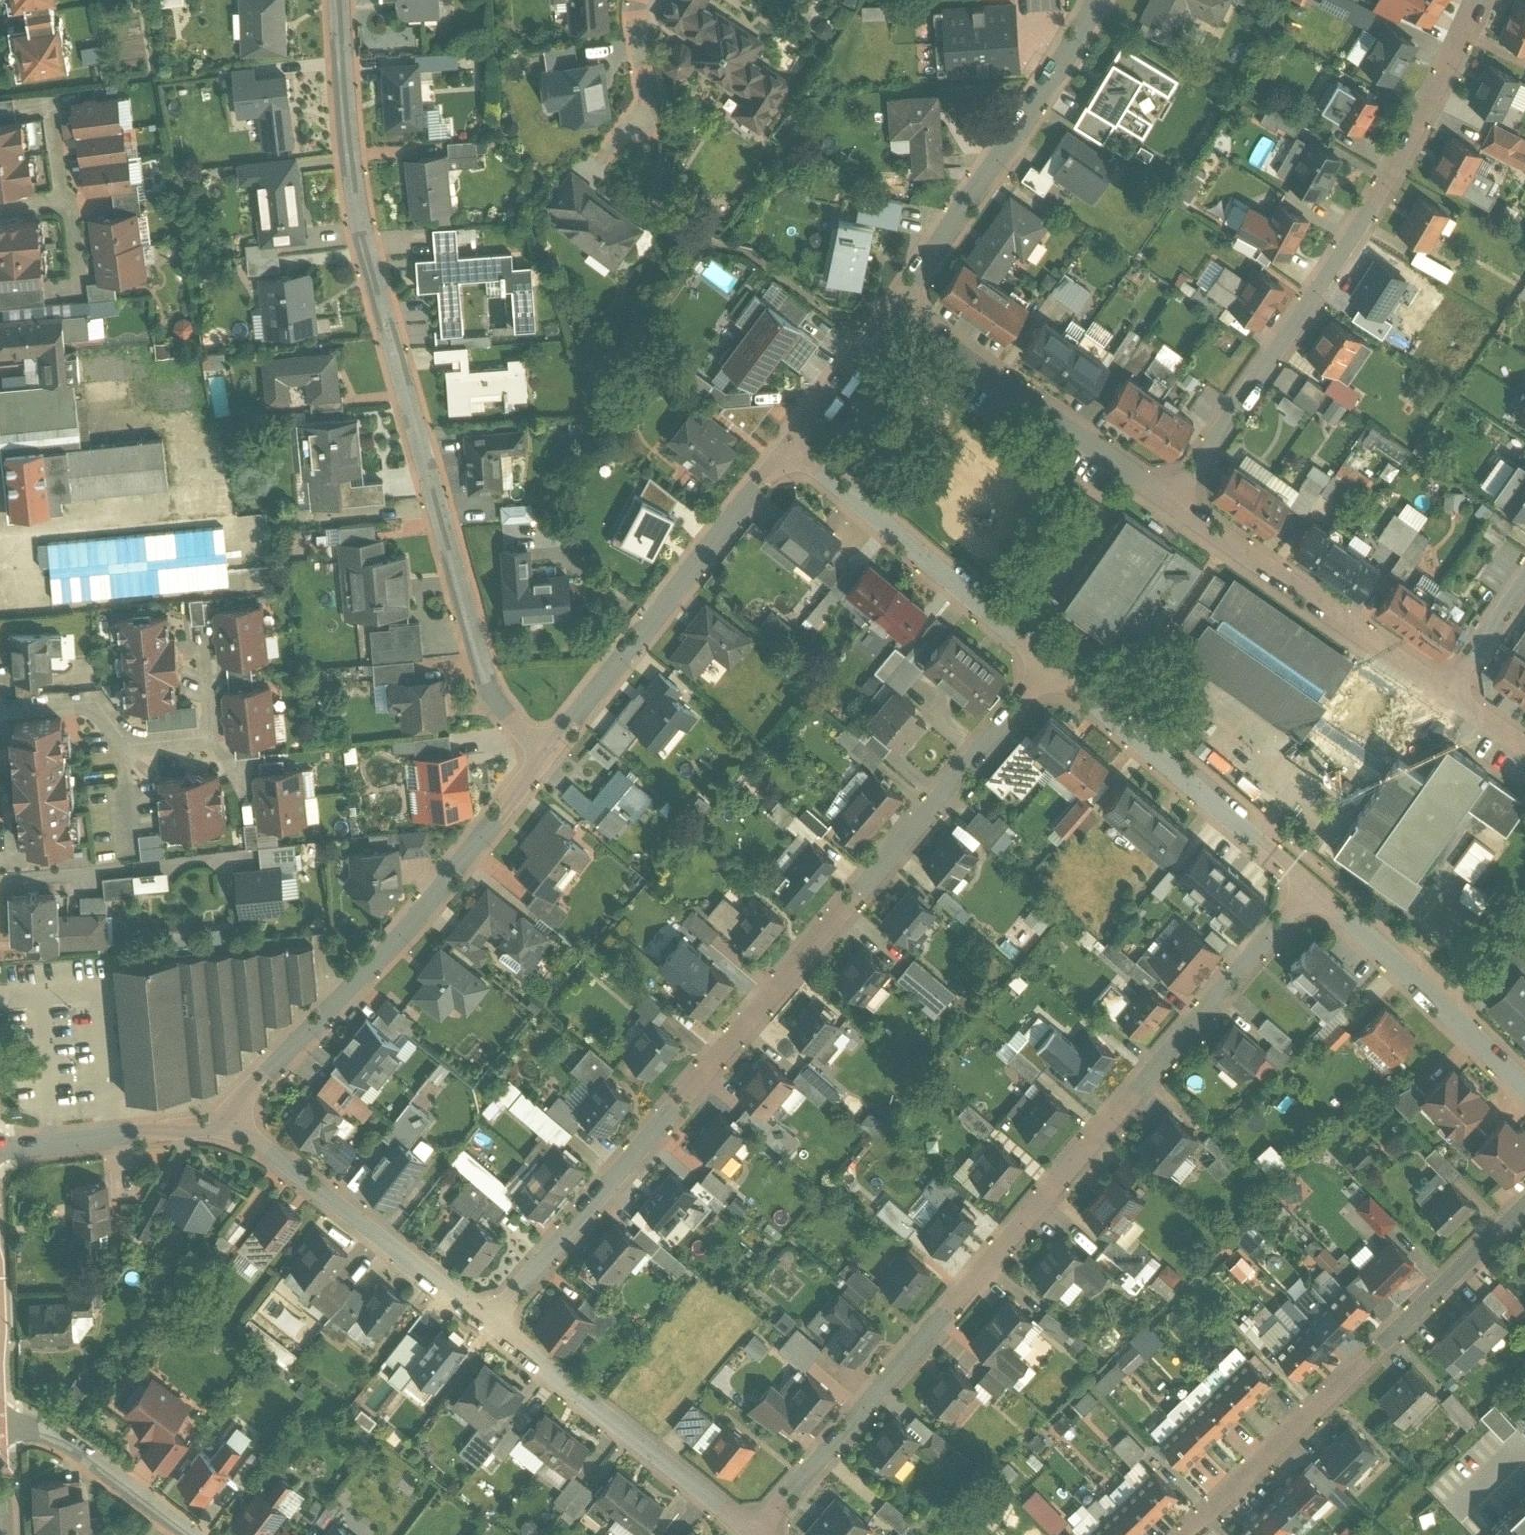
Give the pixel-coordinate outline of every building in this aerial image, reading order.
[(10,10),(27,7),(30,25),(10,29),(18,78),(70,69),(62,20),(56,21),(53,3),(58,2),(58,0),(8,0),(10,10)] [(244,54),(285,52),(285,49),(286,49),(286,35),(285,34),(283,0),(242,0),(244,54)] [(398,20),(441,18),(440,0),(397,0),(398,20)] [(573,31),(607,28),(605,0),(571,0),(573,31)] [(661,17),(685,32),(701,6),(705,0),(672,0),(661,17)] [(1142,20),(1155,27),(1155,28),(1159,30),(1160,27),(1176,36),(1190,10),(1218,24),(1230,0),(1152,0),(1142,20)] [(1352,0),(1349,0),(1342,13),(1371,27),(1378,13),(1375,11),(1352,0)] [(1375,11),(1378,13),(1396,21),(1404,6),(1430,24),(1447,0),(1380,0),(1375,11)] [(1518,0),(1501,40),(1524,51),(1524,3),(1518,0)] [(1014,5),(944,10),(949,74),(1019,69),(1014,5)] [(715,16),(701,6),(686,30),(701,39),(693,51),(683,45),(671,47),(665,57),(667,68),(677,75),(688,72),(695,62),(732,87),(734,84),(748,93),(736,113),(759,128),(788,83),(765,68),(764,70),(749,61),(761,42),(717,13),(715,16)] [(1415,46),(1386,28),(1364,64),(1392,82),(1415,46)] [(576,44),(544,46),(548,74),(559,72),(559,70),(579,67),(576,44)] [(1122,46),(1087,105),(1116,122),(1117,122),(1143,138),(1153,122),(1126,106),(1142,79),(1151,85),(1149,89),(1154,92),(1156,88),(1169,96),(1178,80),(1122,46)] [(458,53),(424,55),(425,69),(459,67),(458,53)] [(579,67),(559,70),(559,72),(548,74),(546,75),(549,97),(563,95),(566,120),(607,114),(600,64),(579,67)] [(418,66),(385,68),(387,109),(386,109),(387,123),(388,123),(388,128),(422,126),(418,66)] [(1519,81),(1490,66),(1471,103),(1500,118),(1519,81)] [(286,77),(256,80),(254,69),(233,71),(236,93),(245,92),(252,115),(261,114),(265,149),(293,146),(288,104),(290,104),(286,77)] [(1379,104),(1354,89),(1352,91),(1339,83),(1322,110),(1360,134),(1379,104)] [(0,100),(0,124),(17,122),(14,98),(0,100)] [(937,98),(890,101),(893,137),(913,135),(916,176),(942,174),(937,98)] [(99,102),(97,100),(86,102),(83,104),(74,106),(76,122),(65,123),(67,137),(79,136),(79,135),(122,130),(122,129),(118,100),(99,102)] [(1116,122),(1087,105),(1075,126),(1104,144),(1116,122)] [(1283,115),(1270,107),(1260,123),(1276,132),(1279,127),(1277,126),(1283,115)] [(1302,126),(1283,115),(1277,126),(1279,127),(1296,137),(1302,126)] [(0,127),(0,193),(38,189),(30,123),(0,127)] [(1521,139),(1494,125),(1488,137),(1515,151),(1521,139)] [(122,130),(79,135),(79,136),(83,165),(85,164),(84,164),(127,158),(124,129),(122,129),(122,130)] [(1108,161),(1068,132),(1058,147),(1041,172),(1052,180),(1056,175),(1093,201),(1109,177),(1103,173),(1111,161),(1108,160),(1108,161)] [(1515,151),(1488,137),(1482,148),(1509,162),(1515,151)] [(1481,156),(1451,139),(1431,176),(1460,192),(1459,194),(1489,210),(1496,198),(1488,194),(1495,180),(1474,169),(1481,156)] [(477,142),(449,143),(450,157),(478,155),(477,142)] [(1340,160),(1310,143),(1307,148),(1289,179),(1288,181),(1318,198),(1319,197),(1322,198),(1335,175),(1332,174),(1340,160)] [(1302,145),(1291,149),(1278,172),(1277,171),(1276,173),(1278,173),(1289,179),(1307,148),(1302,145)] [(1129,159),(1116,151),(1113,156),(1117,159),(1116,160),(1124,166),(1129,159)] [(445,157),(408,161),(414,216),(451,212),(445,157)] [(127,158),(84,164),(85,164),(88,193),(113,190),(132,188),(132,187),(129,158),(127,158)] [(296,160),(240,166),(242,180),(262,178),(269,244),(276,244),(306,240),(305,240),(296,160)] [(1041,172),(1032,166),(1022,180),(1044,195),(1054,181),(1052,180),(1041,172)] [(1198,168),(1176,203),(1185,209),(1206,174),(1198,168)] [(573,176),(556,198),(572,209),(574,206),(583,212),(595,197),(590,194),(593,191),(573,176)] [(132,188),(113,190),(114,202),(140,199),(138,186),(132,187),(132,188)] [(903,203),(862,195),(857,220),(898,228),(903,203)] [(595,197),(583,212),(574,206),(572,209),(556,198),(550,206),(566,217),(560,225),(594,251),(604,248),(618,259),(639,230),(595,197)] [(1419,198),(1398,234),(1428,251),(1448,215),(1419,198)] [(140,199),(114,202),(116,218),(136,216),(136,217),(142,216),(140,199)] [(1009,199),(1002,209),(1003,210),(965,263),(997,285),(1018,254),(1049,224),(1026,208),(1025,210),(1009,199)] [(1308,222),(1278,206),(1271,219),(1251,208),(1238,232),(1275,253),(1288,260),(1308,222)] [(116,218),(93,222),(97,253),(98,252),(141,247),(141,246),(140,246),(136,217),(136,216),(116,218)] [(0,225),(0,286),(44,282),(45,282),(43,266),(40,266),(39,253),(42,252),(41,236),(37,236),(36,224),(40,223),(40,221),(0,225)] [(874,229),(840,221),(828,281),(862,288),(874,229)] [(456,228),(435,230),(436,252),(458,250),(456,228)] [(1275,253),(1238,232),(1233,242),(1267,265),(1275,253)] [(269,244),(248,246),(249,259),(278,256),(276,244),(269,244)] [(141,247),(98,252),(101,282),(145,277),(141,247)] [(1446,268),(1419,252),(1412,263),(1416,265),(1440,279),(1446,268)] [(512,254),(417,261),(419,291),(440,290),(443,337),(463,335),(459,280),(504,277),(505,290),(513,289),(516,331),(536,330),(532,268),(544,267),(544,266),(513,269),(512,254)] [(278,256),(249,259),(251,274),(279,271),(278,256)] [(1377,261),(1352,299),(1380,318),(1405,279),(1377,261)] [(965,263),(964,262),(941,295),(1006,340),(1029,307),(997,285),(965,263)] [(1284,291),(1256,271),(1247,284),(1226,269),(1210,291),(1228,304),(1228,305),(1260,327),(1284,291)] [(310,274),(262,279),(264,298),(268,297),(272,336),(272,337),(316,332),(316,330),(313,331),(309,306),(313,305),(310,274)] [(1092,294),(1064,275),(1051,293),(1079,312),(1092,294)] [(0,286),(0,310),(46,306),(44,282),(0,286)] [(1210,291),(1202,285),(1192,299),(1219,318),(1228,305),(1228,304),(1210,291)] [(812,310),(788,292),(775,308),(799,326),(812,310)] [(768,306),(755,297),(736,322),(749,332),(736,349),(730,344),(719,360),(724,364),(723,366),(754,390),(780,355),(799,329),(801,328),(799,326),(775,308),(770,304),(768,306)] [(1393,329),(1363,310),(1355,322),(1386,341),(1393,329)] [(38,319),(0,322),(0,358),(38,354),(66,352),(65,341),(90,339),(88,315),(38,319)] [(1332,321),(1308,357),(1336,376),(1361,341),(1332,321)] [(1077,345),(1044,322),(1023,352),(1056,375),(1077,345)] [(799,329),(780,355),(790,363),(796,356),(805,363),(819,345),(799,329)] [(1115,353),(1112,357),(1113,358),(1124,366),(1138,345),(1143,339),(1131,330),(1115,353)] [(1086,333),(1077,345),(1056,375),(1089,398),(1110,368),(1107,366),(1113,358),(1112,357),(1115,353),(1086,333)] [(1138,345),(1124,366),(1136,374),(1150,354),(1138,345)] [(468,347),(435,349),(436,361),(462,359),(469,359),(468,347)] [(146,348),(132,349),(133,357),(147,356),(146,348)] [(132,349),(78,353),(80,382),(81,385),(149,380),(147,356),(133,357),(132,349)] [(66,352),(38,354),(41,385),(75,382),(80,382),(78,351),(66,352)] [(335,355),(266,361),(270,404),(288,402),(288,401),(286,382),(309,380),(311,398),(310,398),(311,400),(338,396),(337,381),(334,356),(335,356),(335,355)] [(1180,374),(1155,357),(1145,371),(1154,377),(1145,390),(1161,401),(1180,374)] [(510,369),(469,372),(469,359),(462,359),(463,370),(447,371),(450,413),(472,412),(471,394),(505,392),(507,409),(509,409),(508,401),(528,400),(525,359),(509,360),(510,369)] [(1145,390),(1128,378),(1106,410),(1139,433),(1161,401),(1145,390)] [(1327,393),(1308,380),(1301,389),(1320,403),(1327,393)] [(1358,398),(1333,380),(1325,391),(1350,409),(1358,398)] [(41,385),(0,389),(7,454),(45,451),(45,452),(81,448),(75,382),(41,385)] [(726,394),(715,386),(708,396),(722,407),(724,407),(727,407),(726,394)] [(750,392),(726,394),(727,407),(750,405),(750,392)] [(338,396),(311,400),(312,412),(344,409),(343,395),(338,396)] [(1193,424),(1161,401),(1139,433),(1171,456),(1193,424)] [(727,407),(724,407),(720,412),(750,435),(764,416),(764,404),(750,405),(727,407)] [(738,438),(701,410),(696,417),(690,413),(668,441),(674,446),(668,453),(704,481),(710,474),(716,479),(738,450),(732,446),(738,438)] [(358,420),(304,425),(312,509),(319,508),(318,492),(317,478),(340,476),(341,486),(351,485),(364,484),(358,420)] [(1400,463),(1410,449),(1374,425),(1364,439),(1400,463)] [(524,433),(466,437),(468,457),(469,456),(470,473),(469,473),(470,493),(502,491),(499,453),(525,451),(524,433)] [(81,448),(45,452),(50,500),(168,487),(163,440),(143,442),(143,439),(141,439),(141,442),(81,448)] [(45,451),(7,454),(14,517),(52,513),(50,500),(45,452),(45,451)] [(1509,486),(1507,484),(1497,498),(1524,517),(1524,463),(1509,486)] [(1264,487),(1236,467),(1214,495),(1244,516),(1264,487)] [(341,486),(340,476),(317,478),(318,492),(341,490),(341,486)] [(1345,484),(1334,476),(1325,488),(1321,493),(1345,510),(1358,492),(1346,483),(1345,484)] [(678,499),(650,477),(640,497),(671,514),(678,499)] [(1289,504),(1289,505),(1305,516),(1321,493),(1325,488),(1309,477),(1289,504)] [(364,484),(351,485),(353,505),(386,502),(384,482),(364,484)] [(351,485),(341,486),(341,490),(343,506),(353,505),(351,485)] [(1289,504),(1264,487),(1244,516),(1269,533),(1289,505),(1289,504)] [(341,490),(318,492),(319,508),(343,506),(341,490)] [(620,525),(629,530),(619,548),(642,561),(646,553),(654,557),(676,516),(671,514),(640,497),(635,495),(620,525)] [(825,526),(795,502),(763,542),(793,566),(798,560),(814,573),(827,556),(832,560),(834,557),(833,556),(842,546),(822,530),(825,526)] [(531,506),(503,508),(504,522),(532,520),(531,506)] [(1514,524),(1495,512),(1487,524),(1505,536),(1514,524)] [(1204,569),(1124,513),(1123,513),(1122,513),(1059,603),(1060,603),(1059,604),(1060,605),(1140,661),(1140,660),(1141,661),(1141,660),(1142,660),(1155,641),(1159,640),(1164,633),(1163,629),(1204,571),(1204,570),(1204,569)] [(1418,531),(1395,515),(1378,538),(1402,555),(1412,541),(1418,531)] [(1347,545),(1314,522),(1294,551),(1327,574),(1347,545)] [(375,524),(340,527),(343,564),(350,564),(354,600),(346,601),(348,620),(410,614),(408,595),(404,596),(403,583),(409,582),(407,557),(384,559),(382,540),(377,540),(375,524)] [(1402,555),(1389,573),(1390,574),(1394,568),(1404,575),(1400,581),(1400,582),(1423,549),(1412,541),(1402,555)] [(1379,568),(1347,545),(1327,574),(1360,597),(1379,568)] [(568,577),(530,580),(528,550),(505,552),(507,582),(505,582),(507,620),(571,615),(568,577)] [(897,587),(870,564),(848,591),(874,613),(867,621),(868,622),(878,610),(897,587)] [(1399,580),(1378,610),(1409,632),(1430,603),(1400,582),(1400,581),(1399,580)] [(1321,703),(1344,670),(1349,662),(1236,584),(1215,613),(1217,614),(1189,655),(1300,733),(1321,703)] [(833,587),(807,618),(818,627),(843,596),(833,587)] [(925,610),(897,587),(878,610),(895,623),(906,633),(925,610)] [(1451,607),(1435,596),(1430,603),(1446,614),(1451,607)] [(204,600),(190,601),(193,625),(206,624),(204,600)] [(1446,614),(1430,603),(1409,632),(1441,654),(1462,625),(1446,614)] [(261,607),(220,611),(216,616),(217,627),(220,627),(221,638),(264,634),(261,607)] [(702,627),(690,643),(685,643),(674,658),(697,676),(698,675),(697,674),(714,651),(720,656),(722,653),(735,663),(742,652),(750,641),(707,607),(695,622),(702,627)] [(895,623),(878,610),(868,622),(885,636),(895,623)] [(168,615),(118,619),(120,644),(124,644),(127,683),(124,684),(127,709),(176,704),(174,681),(180,681),(176,637),(170,637),(168,615)] [(946,627),(937,620),(923,636),(931,644),(946,627)] [(421,623),(390,626),(391,634),(379,635),(381,663),(413,661),(424,660),(421,623)] [(1005,676),(952,633),(925,665),(977,709),(1005,676)] [(264,634),(221,638),(222,650),(220,650),(221,661),(225,665),(227,665),(251,662),(267,660),(264,634)] [(1513,650),(1514,651),(1493,680),(1524,702),(1524,701),(1524,634),(1513,650)] [(49,636),(13,637),(14,680),(50,678),(49,655),(63,654),(63,636),(49,636)] [(896,648),(875,673),(885,681),(906,656),(896,648)] [(923,670),(906,656),(885,681),(896,690),(902,695),(923,670)] [(381,663),(374,664),(375,686),(392,685),(391,683),(415,681),(413,661),(381,663)] [(251,662),(227,665),(229,678),(253,675),(251,662)] [(1414,720),(1344,670),(1321,703),(1399,759),(1425,777),(1444,750),(1425,737),(1417,749),(1401,738),(1414,720)] [(677,688),(660,674),(654,683),(671,696),(677,688)] [(253,675),(229,678),(230,692),(254,689),(253,675)] [(86,678),(63,680),(64,692),(87,690),(86,678)] [(441,681),(425,682),(424,680),(415,681),(391,683),(392,685),(394,710),(404,709),(405,727),(445,724),(441,681)] [(671,696),(654,683),(644,695),(653,702),(634,726),(658,745),(678,721),(687,728),(696,717),(671,696)] [(230,692),(228,692),(225,696),(226,707),(228,707),(229,719),(272,714),(269,688),(254,689),(230,692)] [(902,695),(896,690),(870,721),(903,748),(925,722),(912,712),(916,707),(902,695)] [(199,725),(198,706),(147,709),(148,728),(199,725)] [(272,714),(229,719),(231,730),(228,731),(229,742),(234,745),(236,745),(260,742),(275,741),(272,714)] [(1072,734),(1052,717),(1031,741),(1027,746),(1043,760),(1056,771),(1081,742),(1071,734),(1072,734)] [(19,799),(67,795),(66,784),(70,784),(70,781),(66,781),(64,765),(68,764),(68,762),(67,762),(62,719),(16,724),(17,736),(12,736),(19,799)] [(450,735),(415,739),(417,761),(453,757),(450,735)] [(891,749),(874,735),(866,743),(884,758),(891,749)] [(1027,737),(990,781),(1003,792),(1014,779),(1025,789),(1041,770),(1037,767),(1043,760),(1027,746),(1031,741),(1027,737)] [(866,744),(862,740),(853,752),(874,770),(884,758),(866,743),(866,744)] [(260,742),(236,745),(237,758),(261,756),(260,742)] [(1109,766),(1081,742),(1056,771),(1083,794),(1084,794),(1109,766)] [(1399,759),(1357,819),(1356,819),(1355,820),(1357,822),(1352,829),(1350,827),(1349,829),(1351,830),(1336,851),(1334,850),(1333,851),(1405,902),(1421,878),(1416,875),(1466,806),(1506,835),(1524,809),(1524,803),(1487,776),(1489,774),(1448,745),(1444,750),(1425,777),(1399,759)] [(453,757),(417,761),(420,788),(428,788),(429,794),(425,799),(427,815),(427,817),(469,812),(467,798),(469,798),(466,767),(454,768),(453,757)] [(284,760),(260,762),(261,774),(285,772),(284,760)] [(653,797),(620,769),(620,770),(620,771),(594,802),(590,798),(581,809),(612,835),(613,835),(612,834),(629,815),(631,813),(631,812),(640,801),(646,806),(652,798),(653,799),(653,797)] [(261,774),(259,775),(256,779),(257,790),(260,790),(261,801),(304,797),(301,770),(285,772),(261,774)] [(183,778),(160,781),(162,795),(159,795),(163,834),(164,836),(166,836),(166,835),(184,833),(184,834),(186,834),(204,832),(207,832),(207,830),(224,828),(225,830),(227,830),(223,788),(220,789),(219,775),(203,776),(200,780),(189,771),(183,778)] [(902,798),(875,775),(854,799),(881,822),(902,798)] [(1158,808),(1127,782),(1103,810),(1134,836),(1158,808)] [(420,788),(412,789),(415,817),(427,815),(425,799),(429,794),(428,788),(420,788)] [(1083,794),(1055,826),(1067,836),(1095,804),(1084,794),(1083,794)] [(67,795),(19,799),(23,840),(28,839),(29,850),(75,845),(71,803),(72,803),(72,800),(68,801),(67,795)] [(304,797),(261,801),(262,813),(259,814),(261,825),(265,828),(306,824),(304,797)] [(881,822),(854,799),(833,823),(860,846),(881,822)] [(796,815),(780,801),(771,812),(787,826),(796,815)] [(1188,833),(1158,808),(1134,836),(1164,862),(1188,833)] [(830,828),(808,809),(800,818),(815,832),(815,831),(822,837),(830,828)] [(575,829),(552,811),(543,822),(566,841),(568,839),(575,829)] [(994,825),(980,813),(967,829),(990,848),(1009,826),(1000,818),(994,825)] [(800,818),(796,815),(787,826),(806,842),(815,832),(800,818)] [(566,841),(543,822),(533,834),(542,841),(518,873),(541,890),(554,901),(554,900),(563,889),(553,882),(569,861),(579,869),(589,856),(568,839),(566,841)] [(257,824),(245,825),(247,849),(260,848),(257,824)] [(428,830),(401,833),(403,857),(431,854),(428,830)] [(952,832),(935,853),(936,854),(926,866),(947,883),(957,871),(963,876),(980,856),(952,832)] [(163,834),(139,836),(142,860),(166,857),(164,836),(163,834)] [(812,843),(787,873),(810,893),(835,863),(812,843)] [(295,844),(260,848),(262,871),(280,869),(280,871),(298,869),(295,844)] [(1264,899),(1203,846),(1178,875),(1239,927),(1264,899)] [(396,852),(354,856),(356,872),(361,876),(361,877),(352,888),(381,911),(399,887),(396,852)] [(262,871),(238,874),(242,914),(284,910),(280,871),(280,869),(262,871)] [(135,875),(103,878),(105,895),(137,892),(135,875)] [(1480,911),(1491,896),(1470,881),(1459,896),(1480,911)] [(554,901),(541,890),(528,907),(550,924),(563,907),(554,900),(554,901)] [(534,927),(489,891),(472,912),(476,914),(461,933),(477,945),(491,927),(506,939),(498,949),(523,969),(525,966),(526,967),(541,947),(540,946),(542,944),(529,934),(534,927)] [(963,906),(946,892),(938,901),(955,915),(963,906)] [(910,893),(885,922),(909,943),(909,942),(914,947),(925,934),(920,930),(934,913),(910,893)] [(55,897),(13,899),(15,941),(30,940),(31,950),(58,949),(57,947),(56,917),(55,897)] [(755,898),(745,910),(748,913),(742,920),(732,933),(733,934),(757,955),(785,923),(755,898)] [(742,920),(721,902),(708,917),(731,936),(733,934),(732,933),(742,920)] [(1025,919),(1042,932),(1052,919),(1035,906),(1025,919)] [(719,933),(694,912),(684,923),(687,926),(709,945),(719,933)] [(105,915),(56,917),(57,947),(106,945),(105,915)] [(1219,954),(1184,924),(1168,942),(1203,972),(1219,954)] [(709,945),(687,926),(677,937),(699,956),(709,945)] [(461,933),(458,930),(451,940),(472,957),(480,948),(477,945),(461,933)] [(1136,962),(1110,940),(1101,951),(1128,975),(1138,964),(1136,962)] [(1203,972),(1168,942),(1154,959),(1153,960),(1167,972),(1188,990),(1203,972)] [(1346,971),(1316,942),(1292,967),(1312,985),(1311,986),(1320,995),(1321,994),(1323,996),(1331,987),(1346,971)] [(1503,963),(1514,973),(1521,966),(1524,970),(1524,949),(1518,943),(1503,963)] [(314,947),(179,959),(191,1093),(317,975),(314,947)] [(890,972),(862,949),(863,951),(851,965),(849,963),(836,979),(863,1003),(890,972)] [(443,950),(429,967),(436,973),(417,996),(442,1016),(461,993),(474,1003),(488,986),(443,950)] [(1154,959),(1148,955),(1142,955),(1136,962),(1138,964),(1159,982),(1167,972),(1153,960),(1154,959)] [(179,959),(117,965),(130,1099),(151,1097),(170,1095),(191,1093),(179,959)] [(705,960),(677,994),(704,1017),(733,983),(705,960)] [(939,980),(916,961),(907,971),(930,990),(939,980)] [(907,971),(906,970),(898,980),(925,1003),(933,993),(930,990),(907,971)] [(1500,995),(1503,998),(1494,1007),(1491,1004),(1490,1005),(1524,1038),(1524,977),(1521,973),(1500,995)] [(1169,1007),(1145,986),(1118,1017),(1145,1040),(1158,1024),(1156,1022),(1169,1007)] [(1346,1002),(1331,987),(1323,996),(1327,999),(1300,1025),(1311,1035),(1346,1002)] [(670,1014),(648,995),(636,1009),(644,1016),(648,1011),(662,1023),(670,1014)] [(406,1016),(389,1002),(379,1013),(398,1028),(402,1032),(405,1034),(405,1033),(410,1037),(414,1033),(406,1026),(406,1027),(401,1023),(405,1017),(406,1017),(406,1016)] [(814,1004),(790,1033),(816,1055),(817,1054),(816,1054),(813,1052),(826,1037),(830,1040),(830,1039),(841,1027),(814,1004)] [(1385,1007),(1361,1032),(1362,1032),(1354,1040),(1368,1053),(1376,1045),(1392,1061),(1415,1036),(1385,1007)] [(379,1013),(372,1022),(395,1041),(402,1032),(398,1028),(379,1013)] [(1040,1017),(1026,1035),(1029,1038),(1035,1044),(1050,1026),(1040,1017)] [(372,1022),(367,1018),(365,1020),(366,1021),(356,1033),(355,1031),(349,1037),(390,1070),(401,1057),(396,1053),(401,1046),(395,1041),(372,1022)] [(680,1045),(654,1022),(625,1055),(652,1078),(680,1045)] [(1340,1024),(1321,1044),(1330,1053),(1350,1033),(1340,1024)] [(1090,1034),(1078,1048),(1051,1025),(1050,1026),(1035,1044),(1034,1044),(1053,1059),(1062,1067),(1063,1067),(1088,1088),(1115,1056),(1090,1034)] [(1233,1025),(1208,1055),(1212,1058),(1223,1067),(1226,1063),(1244,1078),(1265,1053),(1233,1025)] [(390,1070),(349,1037),(344,1044),(346,1046),(337,1057),(336,1056),(334,1059),(338,1062),(362,1081),(368,1086),(373,1079),(379,1084),(390,1070)] [(826,1037),(813,1052),(816,1054),(817,1054),(816,1055),(825,1063),(839,1046),(830,1039),(830,1040),(826,1037)] [(1053,1059),(1034,1044),(1035,1044),(1029,1038),(1018,1050),(1042,1071),(1053,1059)] [(632,1101),(606,1079),(615,1068),(591,1048),(572,1070),(595,1090),(576,1111),(603,1135),(632,1101)] [(1042,1071),(1018,1050),(1008,1062),(1033,1083),(1042,1071)] [(794,1083),(767,1060),(750,1080),(748,1079),(738,1091),(739,1093),(772,1122),(784,1109),(777,1103),(794,1083)] [(362,1081),(338,1062),(331,1071),(337,1076),(354,1091),(362,1081)] [(843,1093),(808,1064),(801,1073),(835,1102),(843,1093)] [(1461,1074),(1459,1076),(1452,1070),(1427,1096),(1426,1097),(1429,1100),(1441,1111),(1441,1117),(1439,1119),(1454,1133),(1455,1135),(1470,1119),(1486,1102),(1475,1091),(1477,1089),(1461,1074)] [(354,1091),(337,1076),(328,1088),(361,1115),(370,1103),(354,1091)] [(1415,1085),(1389,1099),(1410,1121),(1429,1100),(1426,1097),(1427,1096),(1415,1085)] [(1044,1089),(1016,1122),(1041,1144),(1069,1111),(1044,1089)] [(315,1092),(300,1111),(298,1110),(286,1125),(316,1149),(317,1148),(327,1135),(327,1136),(329,1134),(338,1122),(338,1121),(343,1114),(315,1092)] [(573,1134),(523,1092),(510,1107),(556,1147),(558,1145),(561,1148),(573,1134)] [(170,1095),(151,1097),(152,1107),(171,1105),(170,1095)] [(389,1149),(417,1170),(424,1161),(407,1148),(431,1118),(409,1101),(382,1136),(393,1144),(389,1149)] [(996,1127),(969,1103),(959,1115),(986,1139),(996,1127)] [(1167,1114),(1139,1147),(1163,1167),(1178,1149),(1184,1154),(1197,1139),(1167,1114)] [(720,1115),(695,1144),(721,1167),(747,1137),(720,1115)] [(1470,1119),(1455,1135),(1454,1133),(1448,1139),(1469,1159),(1479,1148),(1478,1148),(1489,1137),(1470,1119)] [(1505,1121),(1489,1137),(1478,1148),(1479,1148),(1496,1165),(1496,1169),(1507,1180),(1513,1174),(1521,1173),(1521,1165),(1524,1161),(1524,1140),(1523,1139),(1523,1130),(1514,1130),(1505,1121)] [(357,1149),(338,1134),(335,1138),(329,1134),(327,1136),(327,1135),(317,1148),(342,1168),(357,1149)] [(1236,1160),(1211,1134),(1202,1143),(1228,1168),(1236,1160)] [(1272,1142),(1255,1158),(1273,1177),(1290,1161),(1272,1142)] [(561,1148),(558,1145),(556,1147),(537,1169),(564,1193),(585,1168),(561,1148)] [(998,1145),(971,1176),(984,1186),(982,1192),(991,1196),(993,1194),(996,1197),(1010,1181),(1011,1181),(1020,1171),(1019,1170),(1023,1166),(998,1145)] [(1462,1174),(1435,1147),(1424,1157),(1451,1185),(1452,1184),(1462,1174)] [(1364,1148),(1351,1160),(1359,1169),(1372,1156),(1364,1148)] [(417,1170),(389,1149),(362,1185),(394,1209),(405,1194),(401,1191),(417,1170)] [(1178,1149),(1163,1167),(1168,1172),(1169,1171),(1171,1172),(1185,1155),(1184,1154),(1178,1149)] [(500,1179),(469,1153),(457,1167),(472,1180),(507,1210),(516,1200),(496,1183),(500,1179)] [(231,1188),(187,1164),(173,1190),(178,1193),(207,1208),(217,1214),(231,1188)] [(564,1193),(537,1169),(516,1194),(543,1217),(564,1193)] [(732,1191),(710,1172),(702,1181),(724,1200),(732,1191)] [(959,1189),(940,1173),(924,1190),(943,1207),(949,1200),(950,1200),(959,1189)] [(1143,1203),(1113,1177),(1084,1212),(1114,1237),(1115,1238),(1122,1230),(1132,1217),(1132,1216),(1143,1203)] [(666,1178),(648,1199),(640,1208),(638,1211),(665,1233),(693,1201),(666,1178)] [(507,1210),(472,1180),(451,1204),(463,1215),(473,1223),(475,1221),(477,1222),(485,1211),(498,1221),(507,1210)] [(724,1200),(702,1181),(694,1191),(716,1210),(724,1200)] [(1451,1185),(1425,1210),(1447,1233),(1474,1207),(1452,1184),(1451,1185)] [(106,1185),(75,1186),(77,1231),(109,1230),(106,1185)] [(169,1197),(155,1190),(144,1210),(143,1209),(132,1230),(147,1238),(169,1197)] [(207,1208),(178,1193),(171,1206),(200,1221),(207,1208)] [(1395,1221),(1370,1196),(1357,1209),(1382,1234),(1395,1221)] [(301,1219),(278,1200),(255,1229),(279,1247),(301,1219)] [(943,1207),(921,1233),(946,1255),(975,1222),(973,1220),(976,1216),(964,1206),(961,1210),(950,1200),(949,1200),(943,1207)] [(912,1224),(887,1202),(877,1214),(907,1239),(916,1228),(912,1225),(912,1224)] [(135,1209),(122,1208),(121,1218),(134,1219),(135,1209)] [(473,1223),(463,1215),(440,1245),(450,1253),(449,1253),(475,1274),(501,1241),(477,1222),(475,1221),(473,1223)] [(1252,1222),(1235,1239),(1251,1254),(1267,1237),(1252,1222)] [(643,1247),(616,1224),(586,1259),(616,1284),(630,1268),(627,1265),(643,1247)] [(255,1229),(240,1247),(265,1266),(279,1248),(279,1247),(255,1229)] [(1122,1230),(1115,1238),(1114,1237),(1103,1250),(1127,1270),(1134,1276),(1152,1256),(1122,1230)] [(320,1233),(292,1269),(319,1290),(320,1291),(333,1275),(348,1255),(320,1233)] [(222,1234),(204,1258),(215,1267),(233,1243),(222,1234)] [(1085,1260),(1060,1239),(1031,1273),(1057,1295),(1073,1276),(1091,1291),(1107,1273),(1094,1261),(1088,1256),(1085,1260)] [(1391,1241),(1361,1271),(1384,1294),(1414,1265),(1391,1241)] [(685,1265),(663,1246),(653,1257),(675,1276),(685,1265)] [(1338,1263),(1323,1249),(1314,1257),(1329,1272),(1338,1263)] [(1127,1270),(1103,1250),(1094,1261),(1107,1273),(1118,1282),(1127,1270)] [(906,1251),(880,1283),(905,1304),(931,1273),(906,1251)] [(1243,1281),(1257,1267),(1243,1254),(1230,1268),(1243,1281)] [(1169,1265),(1153,1285),(1168,1296),(1184,1276),(1169,1265)] [(879,1288),(856,1269),(847,1280),(869,1299),(879,1288)] [(333,1275),(320,1291),(319,1290),(313,1298),(333,1314),(352,1290),(333,1275)] [(164,1276),(155,1288),(165,1295),(168,1290),(174,1283),(164,1276)] [(406,1301),(382,1282),(368,1300),(357,1315),(357,1316),(380,1334),(406,1301)] [(184,1291),(174,1283),(168,1290),(178,1298),(184,1291)] [(1369,1309),(1347,1286),(1329,1303),(1351,1326),(1369,1309)] [(352,1290),(333,1314),(349,1326),(357,1316),(357,1315),(368,1300),(353,1289),(352,1290)] [(71,1305),(32,1307),(34,1341),(74,1339),(73,1316),(94,1314),(94,1308),(93,1294),(70,1295),(71,1305)] [(101,1294),(93,1294),(94,1308),(102,1308),(101,1294)] [(617,1317),(589,1295),(577,1310),(592,1321),(594,1318),(608,1329),(617,1317)] [(882,1331),(840,1295),(826,1312),(841,1325),(828,1341),(854,1364),(882,1331)] [(577,1310),(561,1298),(551,1310),(550,1309),(536,1326),(546,1334),(547,1339),(555,1345),(559,1345),(570,1353),(574,1352),(580,1343),(579,1339),(592,1321),(577,1310)] [(1508,1324),(1483,1299),(1461,1319),(1486,1345),(1508,1324)] [(1032,1321),(1008,1300),(993,1317),(992,1316),(984,1327),(983,1329),(982,1330),(1006,1351),(1010,1347),(1032,1321)] [(1351,1326),(1329,1303),(1312,1320),(1334,1343),(1351,1326)] [(1072,1332),(1048,1311),(1038,1323),(1062,1344),(1072,1332)] [(776,1324),(787,1333),(797,1320),(785,1312),(776,1324)] [(1486,1345),(1461,1319),(1440,1340),(1457,1358),(1465,1366),(1486,1345)] [(1334,1343),(1312,1320),(1295,1337),(1317,1360),(1334,1343)] [(1148,1324),(1131,1339),(1141,1350),(1124,1366),(1130,1373),(1165,1342),(1148,1324)] [(467,1351),(441,1329),(419,1356),(414,1362),(415,1362),(441,1383),(467,1351)] [(1006,1351),(982,1330),(983,1329),(971,1341),(986,1354),(988,1353),(997,1361),(1014,1376),(1016,1373),(1026,1362),(1010,1347),(1006,1351)] [(821,1350),(798,1330),(789,1341),(812,1361),(821,1350)] [(753,1334),(744,1350),(763,1361),(772,1345),(753,1334)] [(1295,1337),(1277,1354),(1299,1377),(1317,1360),(1295,1337)] [(812,1361),(789,1341),(780,1352),(803,1371),(812,1361)] [(1457,1358),(1440,1341),(1431,1350),(1447,1367),(1457,1358)] [(401,1342),(386,1361),(405,1375),(415,1362),(414,1362),(419,1356),(401,1342)] [(1236,1346),(1219,1362),(1220,1363),(1232,1375),(1249,1359),(1236,1346)] [(1232,1375),(1231,1376),(1253,1399),(1271,1382),(1249,1359),(1232,1375)] [(1014,1376),(997,1361),(989,1370),(1007,1386),(1007,1385),(1011,1388),(1020,1377),(1016,1373),(1014,1376)] [(1117,1362),(1095,1384),(1106,1395),(1128,1373),(1117,1362)] [(1220,1363),(1202,1380),(1214,1393),(1231,1376),(1232,1375),(1220,1363)] [(951,1366),(925,1397),(927,1399),(932,1413),(938,1408),(939,1409),(951,1419),(977,1388),(951,1366)] [(520,1395),(484,1367),(459,1399),(476,1411),(472,1416),(482,1424),(487,1428),(498,1414),(503,1418),(504,1416),(520,1395)] [(1412,1369),(1382,1398),(1381,1397),(1380,1398),(1400,1418),(1412,1405),(1417,1410),(1436,1392),(1412,1367),(1411,1368),(1412,1369)] [(989,1370),(988,1370),(979,1382),(997,1397),(1007,1386),(989,1370)] [(82,1374),(66,1394),(78,1404),(94,1384),(82,1374)] [(809,1376),(786,1403),(774,1394),(764,1405),(783,1421),(790,1426),(794,1422),(804,1431),(807,1427),(809,1429),(835,1398),(809,1376)] [(1253,1399),(1231,1376),(1214,1393),(1236,1416),(1253,1399)] [(1202,1380),(1185,1397),(1196,1410),(1197,1409),(1214,1393),(1202,1380)] [(188,1407),(159,1385),(148,1400),(141,1395),(128,1413),(138,1420),(136,1423),(151,1434),(153,1432),(159,1436),(163,1439),(170,1431),(188,1407)] [(1085,1413),(1098,1400),(1089,1391),(1076,1404),(1085,1413)] [(1478,1420),(1453,1392),(1442,1402),(1468,1430),(1471,1427),(1478,1420)] [(1236,1416),(1214,1393),(1197,1409),(1196,1410),(1219,1433),(1236,1416)] [(764,1405),(760,1401),(749,1414),(774,1430),(783,1421),(764,1405)] [(1497,1402),(1482,1415),(1503,1440),(1518,1427),(1497,1402)] [(693,1405),(673,1429),(693,1446),(713,1421),(693,1405)] [(1219,1433),(1196,1410),(1179,1426),(1201,1449),(1219,1433)] [(487,1428),(482,1424),(460,1452),(479,1467),(492,1451),(510,1428),(513,1424),(504,1416),(503,1418),(498,1414),(487,1428)] [(545,1415),(525,1441),(546,1458),(567,1432),(545,1415)] [(919,1440),(895,1419),(867,1452),(878,1462),(878,1461),(891,1472),(919,1440)] [(1179,1426),(1161,1444),(1183,1467),(1201,1449),(1179,1426)] [(754,1448),(728,1427),(705,1455),(731,1476),(754,1448)] [(1375,1452),(1350,1427),(1322,1455),(1338,1471),(1350,1483),(1363,1471),(1359,1467),(1375,1452)] [(1471,1427),(1468,1430),(1452,1445),(1502,1497),(1509,1503),(1518,1513),(1524,1506),(1524,1484),(1471,1427)] [(510,1428),(492,1451),(504,1460),(521,1437),(510,1428)] [(170,1431),(163,1439),(159,1436),(144,1455),(167,1472),(168,1470),(170,1472),(189,1448),(186,1446),(188,1444),(170,1431)] [(1114,1446),(1129,1463),(1146,1447),(1131,1431),(1114,1446)] [(567,1432),(546,1458),(568,1475),(589,1449),(567,1432)] [(950,1446),(934,1432),(924,1442),(934,1451),(930,1456),(937,1461),(950,1446)] [(229,1443),(226,1441),(212,1460),(227,1471),(246,1446),(234,1436),(229,1443)] [(212,1460),(201,1452),(178,1482),(205,1503),(228,1473),(227,1471),(212,1460)] [(253,1453),(233,1479),(244,1488),(264,1462),(253,1453)] [(1338,1471),(1322,1455),(1314,1462),(1330,1479),(1338,1471)] [(1327,1494),(1305,1471),(1287,1488),(1309,1511),(1327,1494)] [(640,1490),(617,1472),(596,1499),(613,1512),(619,1516),(640,1490)] [(1155,1472),(1137,1490),(1160,1513),(1177,1495),(1155,1472)] [(573,1477),(555,1500),(566,1508),(584,1485),(573,1477)] [(260,1491),(234,1525),(247,1534),(269,1534),(287,1512),(279,1507),(294,1488),(281,1478),(270,1493),(267,1497),(260,1492),(260,1491)] [(38,1485),(41,1522),(47,1522),(48,1534),(89,1534),(86,1498),(66,1499),(65,1483),(38,1485)] [(584,1485),(566,1508),(577,1516),(594,1493),(584,1485)] [(270,1493),(264,1488),(260,1492),(267,1497),(270,1493)] [(294,1488),(279,1507),(287,1512),(291,1516),(306,1497),(294,1488)] [(1309,1511),(1287,1488),(1270,1505),(1292,1528),(1309,1511)] [(663,1508),(640,1490),(619,1516),(642,1534),(663,1508)] [(1160,1513),(1137,1490),(1120,1506),(1143,1529),(1160,1513)] [(1502,1497),(1494,1504),(1501,1511),(1509,1503),(1502,1497)] [(613,1512),(596,1499),(587,1511),(603,1524),(613,1512)] [(913,1522),(887,1499),(877,1511),(901,1533),(913,1522)] [(818,1525),(816,1524),(807,1534),(857,1534),(865,1525),(869,1529),(871,1528),(839,1501),(818,1525)] [(1518,1513),(1509,1503),(1501,1511),(1499,1513),(1508,1523),(1518,1513)] [(1270,1505),(1253,1522),(1266,1534),(1285,1534),(1292,1528),(1270,1505)] [(1120,1506),(1103,1523),(1115,1534),(1137,1534),(1143,1529),(1120,1506)] [(340,1516),(329,1508),(316,1526),(327,1534),(340,1516)] [(1048,1509),(1038,1520),(1052,1534),(1057,1534),(1065,1526),(1048,1509)] [(1508,1523),(1520,1534),(1522,1532),(1524,1534),(1524,1520),(1518,1513),(1508,1523)] [(1253,1522),(1239,1534),(1266,1534),(1253,1522)] [(1103,1523),(1091,1534),(1115,1534),(1103,1523)]
